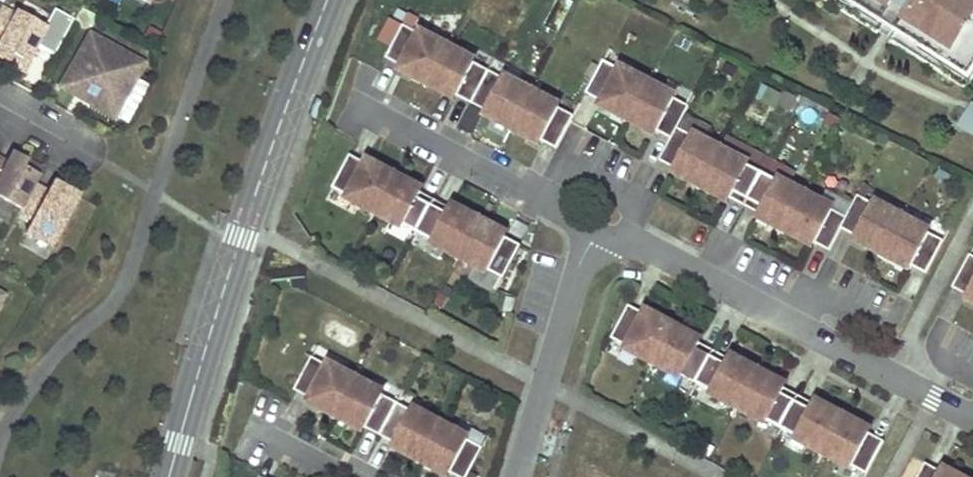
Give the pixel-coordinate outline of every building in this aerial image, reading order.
[(864,4),(861,8),(884,22),(885,20),(891,23),(897,27),(895,31),(920,48),(923,43),(947,59),(949,55),(972,71),(972,0),(857,0),(864,4)] [(26,63),(46,28),(17,12),(15,16),(2,8),(0,11),(0,59),(8,63),(12,55),(20,59),(26,63)] [(402,26),(385,58),(397,64),(459,98),(481,109),(544,143),(555,149),(570,123),(573,116),(545,101),(547,97),(517,81),(515,86),(460,57),(462,52),(432,36),(430,41),(402,26)] [(80,62),(93,37),(89,35),(76,60),(80,62)] [(139,62),(93,37),(80,62),(76,60),(60,87),(75,95),(77,92),(88,98),(92,101),(91,104),(114,117),(124,98),(121,96),(139,62)] [(20,59),(12,55),(8,63),(25,73),(30,65),(26,63),(20,59)] [(603,61),(585,94),(595,99),(658,132),(670,138),(675,127),(686,105),(659,91),(662,87),(631,71),(629,75),(603,61)] [(124,98),(143,64),(139,62),(121,96),(124,98)] [(397,64),(392,72),(455,106),(459,98),(397,64)] [(790,112),(795,95),(757,84),(752,101),(790,112)] [(88,98),(77,92),(75,95),(91,104),(92,101),(88,98)] [(658,132),(595,99),(592,106),(654,140),(658,132)] [(481,109),(477,117),(540,151),(544,143),(481,109)] [(972,135),(972,112),(969,118),(963,115),(957,126),(972,135)] [(670,138),(659,160),(670,166),(732,200),(756,212),(819,245),(829,251),(841,229),(847,219),(819,204),(821,200),(791,184),(789,188),(733,158),(735,154),(705,138),(703,142),(675,127),(670,138)] [(428,187),(365,153),(361,161),(424,194),(428,187)] [(0,159),(0,202),(21,214),(37,186),(41,178),(27,170),(31,163),(21,157),(17,155),(11,165),(0,159)] [(361,161),(349,155),(332,187),(360,202),(358,207),(388,222),(390,218),(445,247),(443,252),(473,267),(475,263),(503,278),(520,246),(509,239),(446,206),(424,194),(361,161)] [(732,200),(670,166),(666,174),(728,207),(732,200)] [(50,194),(37,186),(21,214),(19,217),(34,225),(26,238),(53,253),(83,199),(63,188),(56,184),(50,194)] [(847,219),(841,229),(851,234),(914,267),(925,274),(942,241),(917,228),(919,224),(889,208),(887,212),(859,197),(847,219)] [(513,232),(450,198),(446,206),(509,239),(513,232)] [(819,245),(756,212),(752,219),(814,253),(819,245)] [(914,267),(851,234),(847,242),(910,275),(914,267)] [(951,287),(963,293),(972,299),(972,257),(969,255),(951,287)] [(963,293),(959,301),(972,309),(972,299),(963,293)] [(705,337),(643,303),(639,311),(701,345),(705,337)] [(639,311),(628,306),(610,338),(638,352),(636,357),(666,373),(668,369),(723,398),(721,402),(751,418),(754,414),(809,444),(807,448),(837,464),(839,460),(866,474),(883,441),(873,436),(810,403),(787,390),(724,357),(701,345),(639,311)] [(791,382),(729,349),(724,357),(787,390),(791,382)] [(294,390),(305,396),(368,430),(390,442),(453,475),(457,476),(466,476),(481,449),(453,434),(456,429),(426,414),(423,418),(369,388),(371,384),(341,368),(339,372),(311,358),(294,390)] [(877,428),(814,395),(810,403),(873,436),(877,428)] [(305,396),(301,404),(363,437),(368,430),(305,396)] [(386,449),(438,476),(451,476),(453,475),(390,442),(386,449)] [(940,461),(936,469),(950,476),(969,476),(940,461)] [(925,463),(917,476),(950,476),(936,469),(925,463)]
